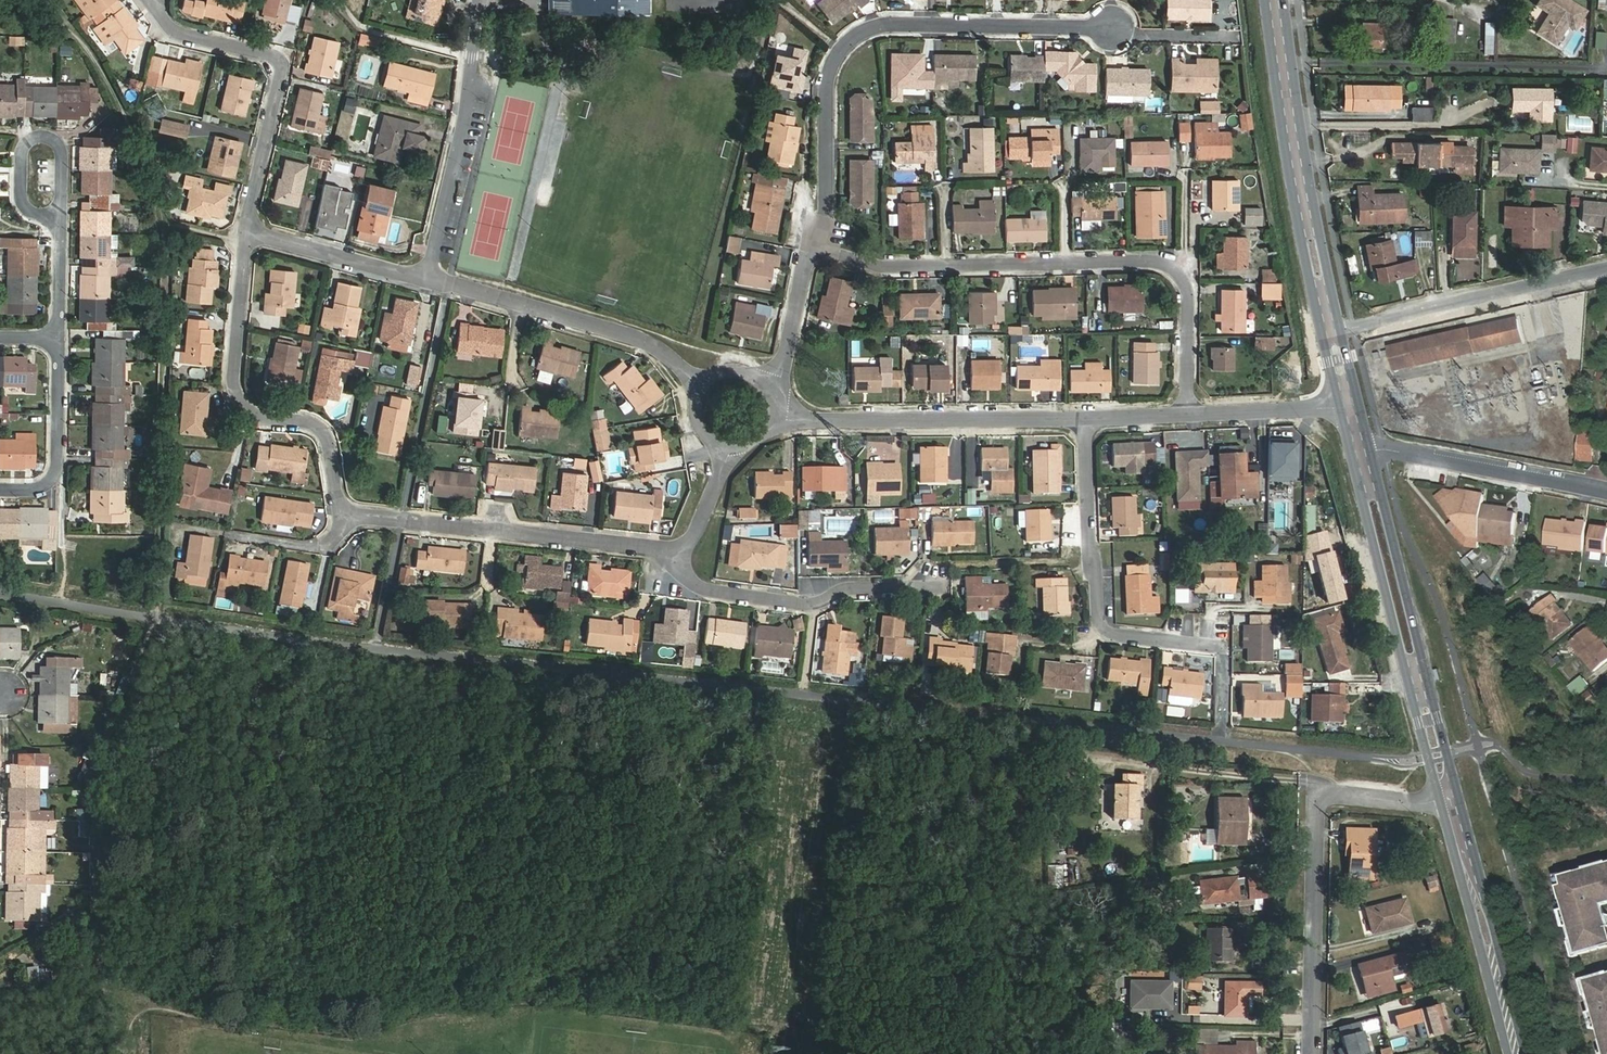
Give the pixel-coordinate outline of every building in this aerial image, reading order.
[(85,0),(74,0),(83,12),(90,7),(85,0)] [(96,15),(99,13),(116,0),(85,0),(90,7),(96,15)] [(116,0),(99,13),(96,15),(93,17),(110,41),(114,38),(125,53),(143,40),(130,22),(133,19),(124,7),(122,8),(116,0)] [(240,24),(245,1),(243,0),(206,0),(206,2),(198,0),(194,0),(191,14),(203,17),(203,15),(240,24)] [(263,15),(297,23),(300,7),(290,5),(291,0),(267,0),(263,15)] [(412,19),(423,22),(425,15),(436,18),(441,0),(417,0),(412,19)] [(646,13),(647,0),(549,0),(549,13),(646,13)] [(817,3),(832,23),(857,3),(860,6),(867,1),(867,0),(821,0),(817,3)] [(1167,18),(1209,18),(1210,0),(1167,0),(1167,18)] [(1537,4),(1550,12),(1539,32),(1553,40),(1559,39),(1568,23),(1571,18),(1578,22),(1586,9),(1570,0),(1540,0),(1537,4)] [(1455,19),(1431,18),(1430,40),(1454,41),(1455,19)] [(1578,22),(1571,18),(1568,23),(1575,27),(1578,22)] [(312,22),(304,20),(302,30),(310,32),(312,22)] [(1362,23),(1362,47),(1381,47),(1381,23),(1362,23)] [(367,35),(364,44),(378,48),(380,39),(367,35)] [(315,37),(307,73),(331,78),(339,42),(315,37)] [(71,46),(57,46),(57,54),(70,54),(71,46)] [(791,59),(776,56),(770,85),(800,92),(802,81),(800,80),(800,76),(805,51),(794,49),(791,59)] [(1055,52),(1045,52),(1045,55),(1044,69),(1057,69),(1057,71),(1068,82),(1081,82),(1081,90),(1094,90),(1095,63),(1081,63),(1077,57),(1077,50),(1057,50),(1055,52)] [(934,76),(934,70),(923,70),(924,53),(893,52),(893,62),(897,62),(897,84),(901,85),(934,85),(934,76)] [(976,54),(935,53),(934,70),(934,76),(976,77),(976,54)] [(1010,78),(1044,78),(1044,69),(1045,55),(1035,54),(1035,56),(1010,56),(1010,78)] [(159,73),(162,59),(154,57),(151,71),(159,73)] [(1181,58),(1171,58),(1170,89),(1215,90),(1215,65),(1197,65),(1181,64),(1181,58)] [(183,101),(194,104),(202,68),(168,60),(162,85),(178,89),(185,90),(183,101)] [(395,65),(389,86),(411,92),(409,100),(427,104),(429,96),(425,95),(430,74),(395,65)] [(1149,69),(1105,69),(1105,93),(1149,93),(1149,69)] [(230,75),(221,110),(245,116),(253,80),(230,75)] [(25,79),(0,79),(0,115),(17,115),(17,108),(25,108),(25,86),(25,79)] [(131,79),(129,88),(139,92),(142,82),(131,79)] [(57,87),(57,82),(49,82),(48,87),(25,86),(25,108),(33,108),(33,115),(56,116),(57,87)] [(56,116),(88,117),(89,102),(97,102),(97,88),(89,88),(89,83),(81,83),(81,88),(57,87),(56,116)] [(897,84),(893,84),(892,98),(900,98),(901,85),(897,84)] [(178,89),(162,85),(161,94),(176,97),(178,89)] [(1354,98),(1353,109),(1388,110),(1389,86),(1345,86),(1345,97),(1354,98)] [(300,89),(291,127),(314,132),(323,94),(300,89)] [(1512,89),(1512,110),(1530,110),(1529,119),(1550,120),(1550,89),(1512,89)] [(852,107),(851,140),(873,140),(873,113),(871,98),(867,93),(856,93),(852,98),(852,103),(853,103),(853,107),(852,107)] [(355,100),(347,98),(344,111),(352,113),(355,100)] [(1199,101),(1199,113),(1216,113),(1216,101),(1199,101)] [(987,104),(979,104),(979,113),(987,113),(987,104)] [(1413,122),(1433,122),(1433,107),(1413,107),(1413,122)] [(203,114),(202,120),(210,122),(211,116),(203,114)] [(792,126),(794,118),(776,114),(767,160),(787,163),(790,146),(796,147),(800,127),(792,126)] [(1250,114),(1240,115),(1241,129),(1252,128),(1250,114)] [(1017,115),(1007,115),(1007,123),(1017,123),(1017,115)] [(422,126),(385,117),(374,156),(399,163),(402,148),(422,153),(426,137),(420,135),(422,126)] [(1178,123),(1179,141),(1189,141),(1188,123),(1178,123)] [(1195,123),(1196,156),(1214,155),(1214,157),(1231,156),(1230,132),(1218,132),(1218,123),(1195,123)] [(894,142),(894,162),(912,162),(912,159),(924,159),(924,170),(934,170),(933,125),(911,126),(911,142),(894,142)] [(970,128),(971,153),(971,162),(963,162),(964,172),(993,171),(993,128),(970,128)] [(82,170),(111,171),(111,147),(119,147),(119,139),(116,139),(116,129),(101,129),(101,138),(90,138),(90,147),(85,147),(83,146),(82,170)] [(1059,129),(1031,130),(1031,137),(1008,138),(1008,158),(1031,158),(1050,157),(1050,153),(1060,153),(1059,129)] [(1555,151),(1556,135),(1542,134),(1541,150),(1555,151)] [(208,170),(213,171),(220,139),(216,138),(208,170)] [(1577,138),(1568,138),(1567,152),(1576,152),(1577,138)] [(241,144),(220,139),(213,171),(234,176),(241,144)] [(1101,171),(1101,160),(1102,158),(1114,158),(1113,139),(1081,139),(1081,171),(1101,171)] [(1565,139),(1556,139),(1556,147),(1564,147),(1565,139)] [(1131,166),(1168,165),(1168,142),(1130,142),(1131,166)] [(157,143),(150,147),(154,154),(161,151),(157,143)] [(1453,143),(1391,143),(1391,157),(1403,157),(1403,161),(1418,161),(1418,165),(1455,166),(1456,173),(1473,173),(1472,145),(1453,145),(1453,143)] [(1590,170),(1606,171),(1606,149),(1592,148),(1590,170)] [(308,154),(326,159),(328,153),(309,149),(308,154)] [(1538,150),(1500,149),(1500,171),(1538,172),(1538,150)] [(1050,157),(1031,158),(1031,166),(1051,165),(1050,157)] [(312,166),(327,170),(328,162),(313,158),(312,166)] [(873,160),(851,160),(851,192),(853,192),(853,196),(851,196),(851,201),(856,205),(868,205),(872,201),(873,160)] [(307,165),(286,161),(282,179),(279,179),(274,200),(297,206),(307,165)] [(171,170),(164,168),(162,175),(169,177),(171,170)] [(111,171),(82,170),(82,194),(84,194),(89,194),(89,202),(118,203),(119,194),(111,194),(111,171)] [(765,176),(764,184),(784,188),(787,177),(766,173),(765,176)] [(751,211),(755,212),(752,229),(775,233),(784,188),(764,184),(765,176),(754,174),(752,182),(756,183),(751,211)] [(231,187),(217,184),(215,192),(200,189),(202,180),(187,177),(184,186),(191,188),(189,196),(191,197),(187,212),(205,217),(206,213),(221,217),(227,194),(229,194),(231,187)] [(1239,210),(1239,180),(1214,180),(1214,194),(1212,194),(1212,211),(1239,210)] [(1114,183),(1114,190),(1114,191),(1125,190),(1125,182),(1114,182),(1114,183)] [(360,230),(358,237),(376,242),(383,213),(387,214),(392,190),(369,185),(364,208),(358,229),(360,230)] [(1359,195),(1373,195),(1372,186),(1358,186),(1359,195)] [(1534,191),(1524,191),(1524,201),(1534,201),(1534,191)] [(898,203),(899,239),(923,239),(921,202),(919,202),(918,192),(907,192),(907,203),(898,203)] [(1162,217),(1159,217),(1158,192),(1136,192),(1137,236),(1163,235),(1162,217)] [(1373,195),(1359,195),(1359,208),(1364,208),(1364,222),(1364,223),(1404,221),(1403,194),(1373,195)] [(1116,197),(1071,198),(1072,216),(1081,216),(1081,220),(1096,219),(1116,219),(1116,197)] [(1583,199),(1581,215),(1586,221),(1594,222),(1597,220),(1603,220),(1601,231),(1606,231),(1606,202),(1583,199)] [(963,205),(952,205),(953,232),(995,231),(994,201),(978,201),(978,209),(963,209),(963,205)] [(89,211),(83,210),(82,210),(81,234),(110,234),(111,211),(118,211),(118,203),(89,202),(89,211)] [(1515,226),(1515,245),(1525,245),(1525,241),(1549,241),(1549,228),(1549,220),(1556,220),(1556,208),(1505,207),(1505,226),(1515,226)] [(1245,208),(1244,225),(1261,225),(1262,208),(1245,208)] [(1364,222),(1364,208),(1359,208),(1356,208),(1356,222),(1364,222)] [(1030,219),(1005,219),(1006,241),(1047,240),(1046,211),(1030,211),(1030,219)] [(1476,212),(1453,212),(1453,257),(1474,257),(1476,212)] [(321,217),(317,235),(333,239),(337,220),(321,217)] [(1096,219),(1081,220),(1081,229),(1096,229),(1096,219)] [(1431,230),(1414,231),(1415,246),(1431,245),(1431,230)] [(1263,231),(1251,231),(1251,241),(1263,241),(1263,231)] [(81,234),(81,257),(83,257),(88,257),(88,266),(117,266),(133,267),(133,258),(110,258),(110,234),(81,234)] [(740,238),(729,235),(726,250),(737,252),(740,238)] [(1224,254),(1224,269),(1247,269),(1247,237),(1224,237),(1224,254)] [(1,247),(8,247),(8,276),(37,276),(37,245),(31,245),(31,239),(2,238),(1,247)] [(1414,273),(1412,261),(1395,264),(1391,241),(1366,245),(1373,282),(1414,273)] [(190,267),(187,301),(210,303),(212,287),(214,287),(217,262),(212,262),(213,251),(194,250),(192,267),(190,267)] [(751,251),(750,261),(762,263),(764,253),(751,251)] [(780,256),(764,253),(762,263),(750,261),(741,260),(738,283),(769,288),(774,265),(779,265),(780,256)] [(88,274),(83,274),(81,274),(81,298),(109,298),(110,275),(117,275),(117,266),(88,266),(88,274)] [(272,270),(269,305),(265,304),(264,313),(285,315),(285,306),(293,307),(296,273),(272,270)] [(1261,270),(1261,281),(1274,281),(1274,270),(1261,270)] [(8,302),(1,302),(1,312),(36,313),(37,276),(8,276),(8,302)] [(830,278),(821,318),(850,325),(853,309),(846,307),(851,282),(830,278)] [(1278,297),(1278,283),(1263,283),(1263,297),(1278,297)] [(325,308),(322,325),(330,327),(331,324),(341,326),(339,332),(354,335),(359,310),(356,309),(360,288),(339,284),(333,310),(325,308)] [(1048,290),(1033,290),(1033,316),(1076,315),(1075,286),(1048,287),(1048,290)] [(1141,311),(1141,289),(1123,289),(1123,287),(1108,287),(1109,311),(1141,311)] [(1244,331),(1245,291),(1222,291),(1221,331),(1244,331)] [(969,293),(970,324),(994,323),(994,302),(995,302),(995,292),(969,293)] [(901,295),(901,318),(940,317),(939,294),(901,295)] [(386,342),(387,341),(410,345),(419,302),(395,297),(390,322),(383,321),(379,340),(386,342)] [(109,298),(81,298),(80,321),(88,321),(88,330),(105,330),(116,330),(116,322),(109,321),(109,298)] [(757,304),(756,306),(736,302),(729,332),(761,339),(766,315),(769,316),(771,307),(757,304)] [(890,306),(882,307),(882,324),(890,324),(890,306)] [(185,363),(208,365),(209,344),(211,344),(212,330),(206,329),(207,320),(189,319),(185,363)] [(1517,319),(1473,329),(1478,352),(1523,342),(1517,319)] [(457,352),(501,357),(504,332),(483,329),(483,327),(460,324),(457,352)] [(1473,329),(1470,330),(1475,353),(1478,352),(1473,329)] [(139,339),(139,330),(116,330),(105,330),(105,338),(96,338),(96,361),(125,362),(125,338),(139,339)] [(1390,348),(1396,371),(1475,353),(1470,330),(1390,348)] [(1273,348),(1273,339),(1256,338),(1256,348),(1273,348)] [(1153,342),(1134,342),(1134,383),(1157,384),(1158,360),(1158,352),(1153,352),(1153,342)] [(274,359),(270,378),(299,384),(301,371),(294,370),(298,348),(277,344),(273,359),(274,359)] [(580,352),(565,348),(565,350),(543,344),(536,368),(557,374),(558,372),(573,377),(580,352)] [(1234,348),(1214,347),(1213,360),(1213,370),(1234,370),(1234,348)] [(325,398),(338,401),(340,387),(337,386),(340,370),(351,373),(354,360),(322,354),(313,396),(313,399),(315,403),(321,404),(325,401),(325,398)] [(4,358),(3,387),(26,387),(26,393),(35,393),(36,365),(27,365),(27,358),(4,358)] [(853,391),(880,391),(880,386),(892,386),(892,358),(881,358),(880,367),(853,367),(853,391)] [(96,361),(95,385),(97,385),(102,385),(102,394),(131,394),(131,385),(124,385),(125,362),(96,361)] [(971,388),(1000,388),(999,361),(971,361),(971,388)] [(645,382),(632,365),(627,369),(622,362),(603,376),(609,383),(614,380),(640,412),(662,395),(650,378),(645,382)] [(1085,370),(1070,370),(1070,392),(1110,391),(1110,370),(1102,370),(1102,363),(1085,363),(1085,370)] [(930,386),(930,389),(930,390),(946,390),(946,365),(913,366),(914,386),(930,386)] [(411,366),(407,381),(416,383),(419,367),(411,366)] [(1060,367),(1017,367),(1016,389),(1060,389),(1060,367)] [(376,393),(378,384),(367,382),(365,391),(376,393)] [(185,392),(181,433),(205,435),(208,435),(209,426),(205,425),(208,394),(185,392)] [(457,397),(454,433),(477,435),(481,400),(472,399),(473,394),(454,392),(453,397),(457,397)] [(131,403),(131,394),(102,394),(102,402),(97,402),(95,402),(95,425),(124,426),(124,411),(124,403),(131,403)] [(838,394),(838,404),(847,404),(847,394),(838,394)] [(392,396),(390,407),(384,406),(378,434),(382,435),(379,451),(399,455),(410,399),(392,396)] [(559,412),(543,410),(543,413),(531,411),(531,406),(522,406),(519,435),(541,437),(541,436),(557,437),(559,412)] [(18,414),(2,414),(2,424),(9,425),(9,420),(18,420),(18,414)] [(129,458),(130,458),(130,449),(123,449),(123,435),(124,426),(95,425),(94,449),(95,449),(101,449),(100,458),(129,458)] [(634,431),(636,444),(636,446),(639,462),(634,463),(636,472),(654,469),(653,460),(663,459),(658,427),(634,431)] [(1580,433),(1579,447),(1578,460),(1593,462),(1595,434),(1580,433)] [(26,469),(26,466),(26,462),(34,462),(35,435),(26,435),(26,440),(16,440),(0,440),(0,469),(26,469)] [(1268,480),(1294,480),(1295,447),(1289,441),(1269,441),(1268,480)] [(1154,450),(1154,449),(1142,449),(1142,444),(1112,445),(1113,467),(1126,466),(1144,465),(1155,465),(1155,462),(1154,450)] [(308,475),(304,474),(307,450),(271,445),(270,448),(258,446),(255,469),(268,471),(268,468),(292,472),(291,480),(307,483),(308,475)] [(1243,476),(1242,456),(1241,456),(1241,447),(1219,448),(1220,483),(1212,484),(1213,508),(1221,508),(1221,499),(1255,498),(1254,475),(1243,476)] [(921,448),(921,484),(946,483),(946,448),(921,448)] [(1013,493),(1013,469),(1007,469),(1007,449),(982,449),(981,472),(991,472),(991,493),(1013,493)] [(1154,450),(1155,462),(1165,462),(1164,449),(1154,450)] [(1033,452),(1034,493),(1060,493),(1059,476),(1057,476),(1056,452),(1033,452)] [(1177,501),(1199,500),(1197,467),(1208,467),(1207,452),(1175,453),(1177,501)] [(128,467),(129,458),(100,458),(100,466),(95,466),(94,466),(94,489),(123,490),(123,466),(128,467)] [(594,481),(602,479),(598,461),(590,463),(594,481)] [(487,482),(495,483),(495,489),(511,491),(511,488),(522,489),(522,490),(534,492),(536,468),(488,463),(487,482)] [(185,483),(203,487),(205,479),(202,478),(204,467),(187,464),(183,483),(185,483)] [(881,468),(868,468),(868,495),(899,494),(898,465),(881,466),(881,468)] [(1144,465),(1126,466),(1127,475),(1144,474),(1144,465)] [(212,469),(204,467),(202,478),(205,479),(203,487),(208,488),(212,469)] [(846,468),(817,468),(817,471),(803,471),(803,491),(846,491),(846,468)] [(240,469),(238,480),(248,482),(250,471),(240,469)] [(432,495),(473,498),(476,475),(430,471),(429,480),(434,481),(432,495)] [(586,491),(587,475),(564,472),(561,495),(552,495),(551,509),(560,510),(560,508),(582,510),(584,491),(586,491)] [(755,477),(755,499),(784,498),(783,490),(792,490),(792,473),(782,473),(782,476),(755,477)] [(221,489),(221,490),(208,488),(203,487),(185,483),(180,506),(196,509),(197,507),(227,513),(231,491),(221,489)] [(100,513),(100,521),(128,522),(128,513),(122,513),(123,490),(94,489),(93,513),(95,513),(100,513)] [(1467,545),(1478,547),(1479,542),(1480,533),(1481,524),(1483,505),(1484,496),(1458,490),(1454,493),(1445,490),(1437,497),(1455,519),(1449,525),(1467,545)] [(651,522),(651,518),(660,519),(662,498),(616,492),(613,516),(628,518),(628,520),(651,522)] [(964,495),(964,506),(975,506),(975,495),(964,495)] [(310,522),(312,504),(266,497),(263,521),(293,525),(294,519),(310,522)] [(1134,497),(1112,498),(1113,528),(1119,528),(1119,536),(1135,536),(1134,497)] [(1504,508),(1483,505),(1481,524),(1480,533),(1513,537),(1516,514),(1503,512),(1504,508)] [(20,539),(20,510),(0,510),(0,539),(20,539)] [(46,540),(46,550),(57,550),(57,518),(49,518),(49,513),(49,511),(20,510),(20,539),(46,540)] [(755,510),(739,511),(739,519),(755,518),(755,510)] [(1026,511),(1027,542),(1050,542),(1050,510),(1026,511)] [(816,530),(816,511),(798,511),(798,529),(816,530)] [(1560,549),(1583,551),(1586,523),(1577,521),(1577,524),(1548,521),(1545,544),(1560,546),(1560,549)] [(909,522),(899,522),(899,529),(874,529),(875,555),(909,554),(909,522)] [(932,546),(943,546),(943,543),(973,543),(973,522),(932,523),(932,546)] [(1259,525),(1258,541),(1266,541),(1267,525),(1259,525)] [(780,526),(780,538),(794,538),(794,526),(780,526)] [(1594,528),(1591,551),(1606,553),(1606,529),(1594,528)] [(809,567),(848,567),(847,542),(822,542),(821,533),(808,534),(809,567)] [(1480,533),(1479,542),(1512,546),(1513,537),(1480,533)] [(207,579),(213,539),(191,535),(187,564),(178,562),(176,578),(184,580),(185,575),(207,579)] [(46,550),(46,540),(20,539),(20,545),(42,545),(42,550),(46,550)] [(730,565),(738,566),(752,568),(752,564),(784,568),(786,548),(742,542),(741,546),(732,545),(730,565)] [(1275,546),(1267,546),(1267,554),(1275,554),(1275,546)] [(428,553),(419,552),(417,569),(462,573),(464,551),(444,549),(444,552),(429,551),(428,553)] [(238,583),(265,587),(268,563),(229,557),(225,586),(237,588),(238,583)] [(526,557),(525,564),(540,566),(541,558),(526,557)] [(280,605),(301,609),(306,583),(309,565),(289,561),(280,605)] [(527,575),(526,588),(542,590),(543,587),(560,589),(561,568),(540,566),(525,564),(525,566),(518,566),(517,574),(527,575)] [(1233,592),(1233,565),(1196,564),(1196,573),(1204,573),(1204,584),(1196,584),(1196,591),(1233,592)] [(627,595),(630,572),(612,571),(612,573),(600,572),(600,566),(590,565),(589,582),(583,582),(582,593),(611,596),(611,593),(627,595)] [(1126,566),(1126,576),(1148,575),(1147,565),(1126,566)] [(1255,581),(1254,598),(1261,598),(1261,601),(1286,602),(1287,566),(1262,565),(1262,581),(1255,581)] [(401,568),(399,583),(407,585),(409,569),(401,568)] [(351,616),(355,598),(369,600),(373,577),(337,570),(329,608),(340,611),(338,620),(350,622),(351,616)] [(206,586),(207,579),(185,575),(184,580),(184,583),(206,586)] [(1126,576),(1125,576),(1127,615),(1159,614),(1158,600),(1151,601),(1150,575),(1148,575),(1126,576)] [(965,578),(966,608),(1007,607),(1007,584),(989,585),(989,577),(965,578)] [(1044,616),(1067,615),(1066,578),(1036,579),(1037,588),(1043,588),(1044,616)] [(569,603),(570,584),(563,584),(562,593),(558,593),(557,602),(569,603)] [(574,596),(573,604),(581,604),(581,597),(574,596)] [(1533,622),(1538,618),(1554,640),(1573,626),(1551,596),(1527,614),(1533,622)] [(442,602),(426,602),(426,624),(440,624),(440,627),(467,627),(467,605),(442,605),(442,602)] [(568,605),(555,603),(553,618),(567,619),(568,605)] [(475,605),(467,605),(467,627),(475,627),(475,605)] [(660,628),(659,643),(685,646),(685,641),(686,630),(689,611),(666,608),(664,625),(661,624),(660,628)] [(497,619),(505,620),(504,637),(540,641),(542,616),(530,615),(530,611),(524,611),(524,614),(498,612),(497,619)] [(1330,674),(1348,668),(1336,633),(1340,631),(1335,613),(1313,621),(1330,674)] [(883,617),(880,637),(884,638),(883,655),(903,658),(903,664),(910,665),(912,648),(905,647),(906,640),(902,640),(904,619),(883,617)] [(504,637),(505,620),(497,619),(496,637),(504,637)] [(617,623),(589,620),(586,645),(629,649),(629,647),(636,647),(638,621),(623,619),(622,626),(617,625),(617,623)] [(705,643),(743,648),(747,624),(708,619),(705,643)] [(794,622),(796,631),(803,629),(801,620),(794,622)] [(757,627),(754,653),(791,658),(794,631),(791,630),(785,623),(777,629),(757,627)] [(1248,635),(1248,662),(1271,662),(1271,626),(1244,625),(1244,635),(1248,635)] [(828,626),(823,672),(847,674),(850,643),(855,643),(856,634),(838,632),(839,627),(828,626)] [(1571,642),(1595,671),(1606,662),(1606,647),(1590,627),(1571,642)] [(0,629),(0,657),(20,658),(20,651),(28,651),(28,631),(20,631),(20,629),(0,629)] [(685,641),(695,642),(696,631),(686,630),(685,641)] [(1015,638),(987,635),(986,642),(989,642),(986,673),(1007,675),(1009,655),(1013,656),(1015,638)] [(930,639),(927,665),(970,670),(972,648),(953,646),(950,644),(941,643),(941,640),(930,639)] [(685,641),(685,646),(682,667),(692,668),(695,642),(685,641)] [(40,667),(40,695),(69,695),(69,667),(82,668),(82,658),(46,658),(45,667),(40,667)] [(1147,690),(1150,665),(1139,663),(1139,662),(1109,659),(1108,680),(1138,683),(1137,689),(1147,690)] [(1044,686),(1082,690),(1084,667),(1046,663),(1044,686)] [(1283,665),(1283,674),(1298,674),(1298,665),(1283,665)] [(1164,666),(1162,683),(1169,684),(1168,694),(1189,696),(1200,698),(1203,673),(1171,669),(1172,667),(1164,666)] [(1298,675),(1283,675),(1283,691),(1298,692),(1298,675)] [(864,677),(849,676),(848,684),(863,686),(864,677)] [(1577,697),(1590,686),(1583,677),(1569,687),(1577,697)] [(1329,685),(1329,695),(1342,696),(1347,696),(1347,685),(1329,685)] [(1244,713),(1263,713),(1263,716),(1280,717),(1280,695),(1260,695),(1260,686),(1243,686),(1243,695),(1245,695),(1244,713)] [(1189,696),(1168,694),(1167,701),(1169,703),(1186,706),(1188,704),(1189,696)] [(1589,694),(1582,699),(1588,707),(1595,702),(1589,694)] [(68,725),(69,695),(40,695),(39,724),(48,724),(47,732),(77,733),(77,725),(68,725)] [(1311,722),(1327,722),(1341,723),(1341,713),(1344,714),(1345,705),(1342,705),(1342,696),(1329,695),(1314,695),(1312,695),(1311,722)] [(10,764),(10,788),(39,788),(40,766),(46,766),(46,756),(18,756),(18,765),(10,764)] [(1137,786),(1142,786),(1142,776),(1122,775),(1122,785),(1114,785),(1113,819),(1136,820),(1137,786)] [(16,811),(16,820),(54,820),(54,811),(38,811),(39,788),(10,788),(9,811),(16,811)] [(1217,830),(1217,843),(1227,843),(1244,843),(1244,833),(1241,833),(1242,811),(1245,811),(1245,801),(1218,800),(1217,830)] [(9,828),(9,852),(45,852),(46,829),(54,829),(54,820),(16,820),(16,828),(9,828)] [(64,820),(54,820),(54,829),(64,829),(64,820)] [(53,852),(54,829),(46,829),(45,852),(53,852)] [(1206,830),(1206,845),(1223,845),(1227,846),(1227,843),(1217,843),(1217,830),(1206,830)] [(1349,839),(1347,877),(1372,878),(1374,830),(1347,830),(1346,839),(1349,839)] [(14,883),(45,884),(45,852),(9,852),(8,876),(14,876),(14,883)] [(1563,882),(1581,950),(1606,943),(1606,907),(1605,901),(1606,901),(1606,866),(1591,870),(1590,865),(1566,872),(1568,881),(1563,882)] [(1049,867),(1049,887),(1061,886),(1061,866),(1049,867)] [(1236,878),(1201,882),(1203,899),(1198,900),(1199,905),(1239,900),(1239,906),(1254,904),(1253,899),(1262,898),(1266,897),(1263,875),(1247,877),(1249,896),(1239,897),(1236,878)] [(1426,878),(1429,887),(1441,884),(1438,875),(1426,878)] [(14,892),(8,892),(7,920),(45,921),(46,913),(40,913),(41,893),(47,893),(47,884),(45,884),(14,883),(14,892)] [(1263,910),(1262,898),(1253,899),(1254,904),(1255,911),(1263,910)] [(1373,934),(1412,923),(1405,899),(1366,910),(1373,934)] [(1207,961),(1230,962),(1231,929),(1207,929),(1207,961)] [(1433,954),(1451,949),(1447,936),(1429,941),(1433,954)] [(1370,993),(1395,987),(1389,968),(1406,963),(1403,954),(1358,966),(1361,976),(1365,975),(1370,993)] [(1589,978),(1606,1045),(1606,973),(1589,978)] [(1188,977),(1187,988),(1201,989),(1201,978),(1188,977)] [(1246,1016),(1246,994),(1260,994),(1260,983),(1225,982),(1225,1016),(1246,1016)] [(1170,983),(1131,983),(1131,1008),(1170,1009),(1170,983)] [(1401,998),(1402,1005),(1410,1003),(1408,996),(1401,998)] [(1417,1023),(1424,1021),(1428,1036),(1429,1037),(1448,1031),(1440,1005),(1395,1019),(1399,1029),(1417,1023)] [(1124,1025),(1125,1012),(1111,1012),(1111,1025),(1124,1025)] [(1338,1049),(1339,1053),(1362,1053),(1367,1053),(1358,1021),(1339,1027),(1344,1048),(1338,1049)] [(1428,1036),(1424,1021),(1417,1023),(1421,1038),(1428,1036)] [(1236,1043),(1236,1047),(1196,1046),(1196,1053),(1255,1053),(1255,1043),(1236,1043)]
